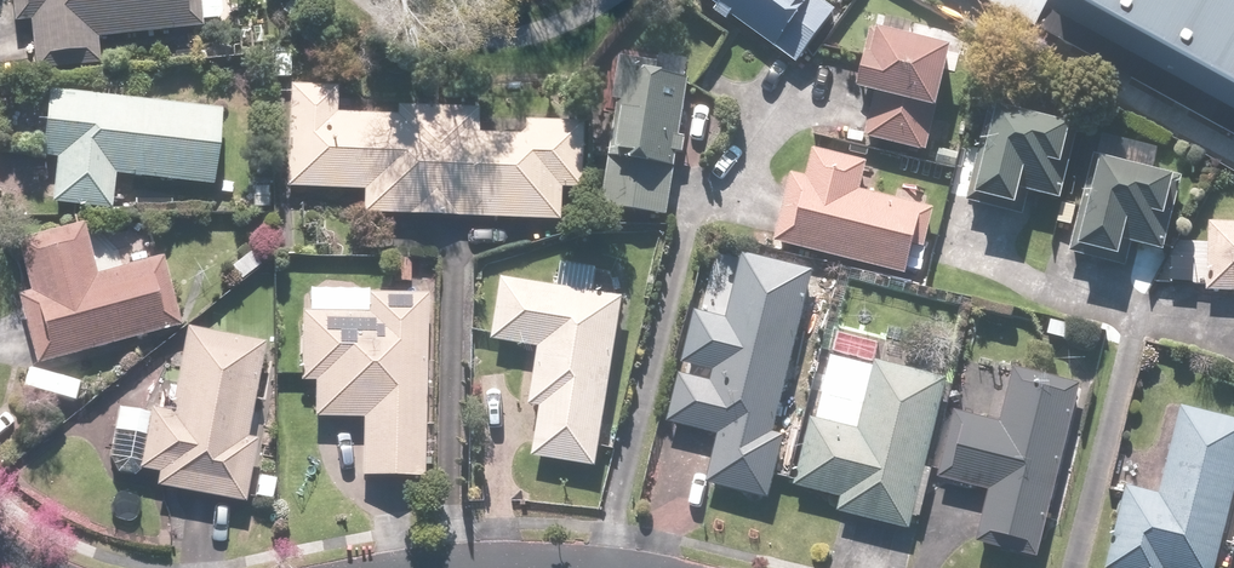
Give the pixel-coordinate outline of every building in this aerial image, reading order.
[(10,25),(27,24),(32,76),(97,70),(94,40),(198,31),(196,0),(8,0),(10,25)] [(814,0),(705,0),(789,70),(834,16),(814,0)] [(1233,91),(1233,0),(1065,0),(1233,91)] [(949,50),(865,33),(852,97),(875,102),(866,142),(926,154),(949,50)] [(603,191),(618,212),(663,218),(681,66),(619,59),(603,191)] [(364,88),(286,85),(281,191),(365,194),(365,215),(555,223),(556,191),(573,192),(576,126),(514,124),(514,139),(475,137),(476,112),(392,108),(392,119),(362,118),(364,88)] [(215,110),(43,94),(37,160),(53,162),(49,209),(109,214),(112,177),(208,185),(215,110)] [(1073,127),(982,110),(965,200),(1009,209),(1013,189),(1060,198),(1073,127)] [(789,176),(773,243),(904,276),(921,208),(854,191),(861,163),(814,151),(806,181),(789,176)] [(1171,178),(1090,162),(1071,255),(1115,264),(1119,245),(1156,252),(1171,178)] [(1205,225),(1201,294),(1233,296),(1233,226),(1205,225)] [(90,277),(78,227),(29,238),(39,282),(15,288),(33,364),(174,330),(158,261),(90,277)] [(553,288),(499,281),(491,343),(536,348),(528,409),(535,410),(529,458),(597,467),(619,297),(590,293),(593,272),(556,267),(553,288)] [(771,436),(799,308),(802,292),(770,284),(766,302),(730,294),(722,331),(697,325),(684,381),(669,378),(658,430),(714,442),(704,485),(769,499),(783,438),(771,436)] [(426,297),(304,290),(298,383),(311,384),(309,419),(360,421),(357,477),(416,481),(426,297)] [(243,439),(256,345),(178,334),(167,411),(148,408),(139,475),(154,477),(152,493),(244,506),(253,440),(243,439)] [(906,533),(946,381),(875,362),(873,371),(832,360),(815,422),(811,421),(794,488),(842,500),(838,515),(906,533)] [(1037,559),(1079,391),(1008,374),(996,424),(947,412),(929,484),(992,500),(981,545),(1037,559)] [(1233,494),(1233,423),(1175,409),(1154,492),(1122,484),(1102,567),(1216,567),(1233,494)]
